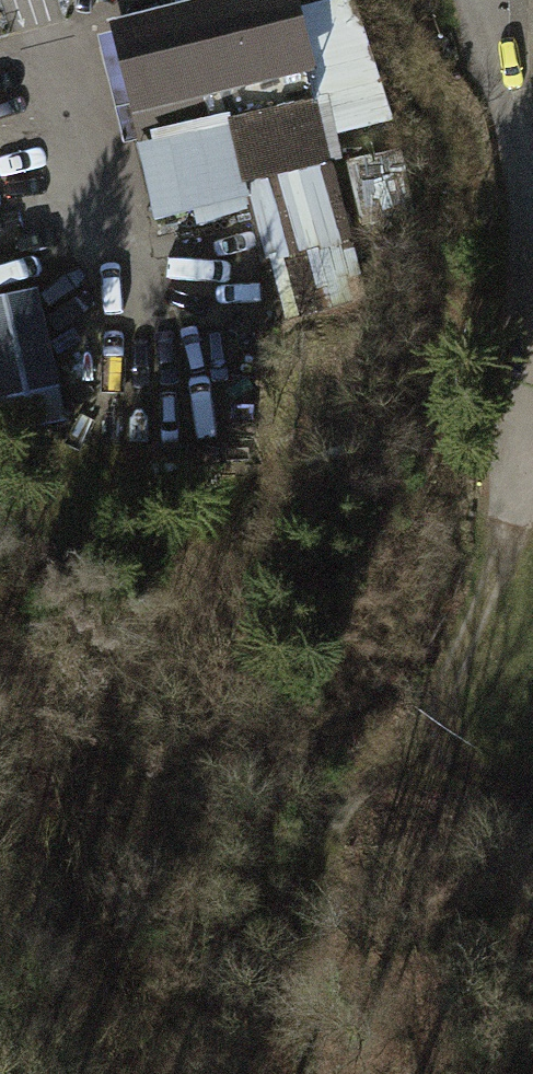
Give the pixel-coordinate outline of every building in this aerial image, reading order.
[(93,18),(162,0),(88,0),(93,18)] [(93,26),(123,147),(133,145),(152,221),(193,211),(197,228),(253,214),(259,239),(343,218),(331,173),(353,168),(339,109),(369,102),(344,0),(197,0),(93,26)] [(249,228),(203,237),(212,287),(259,278),(249,228)] [(0,302),(0,404),(63,390),(42,293),(0,302)] [(219,378),(223,446),(257,445),(254,377),(219,378)]
